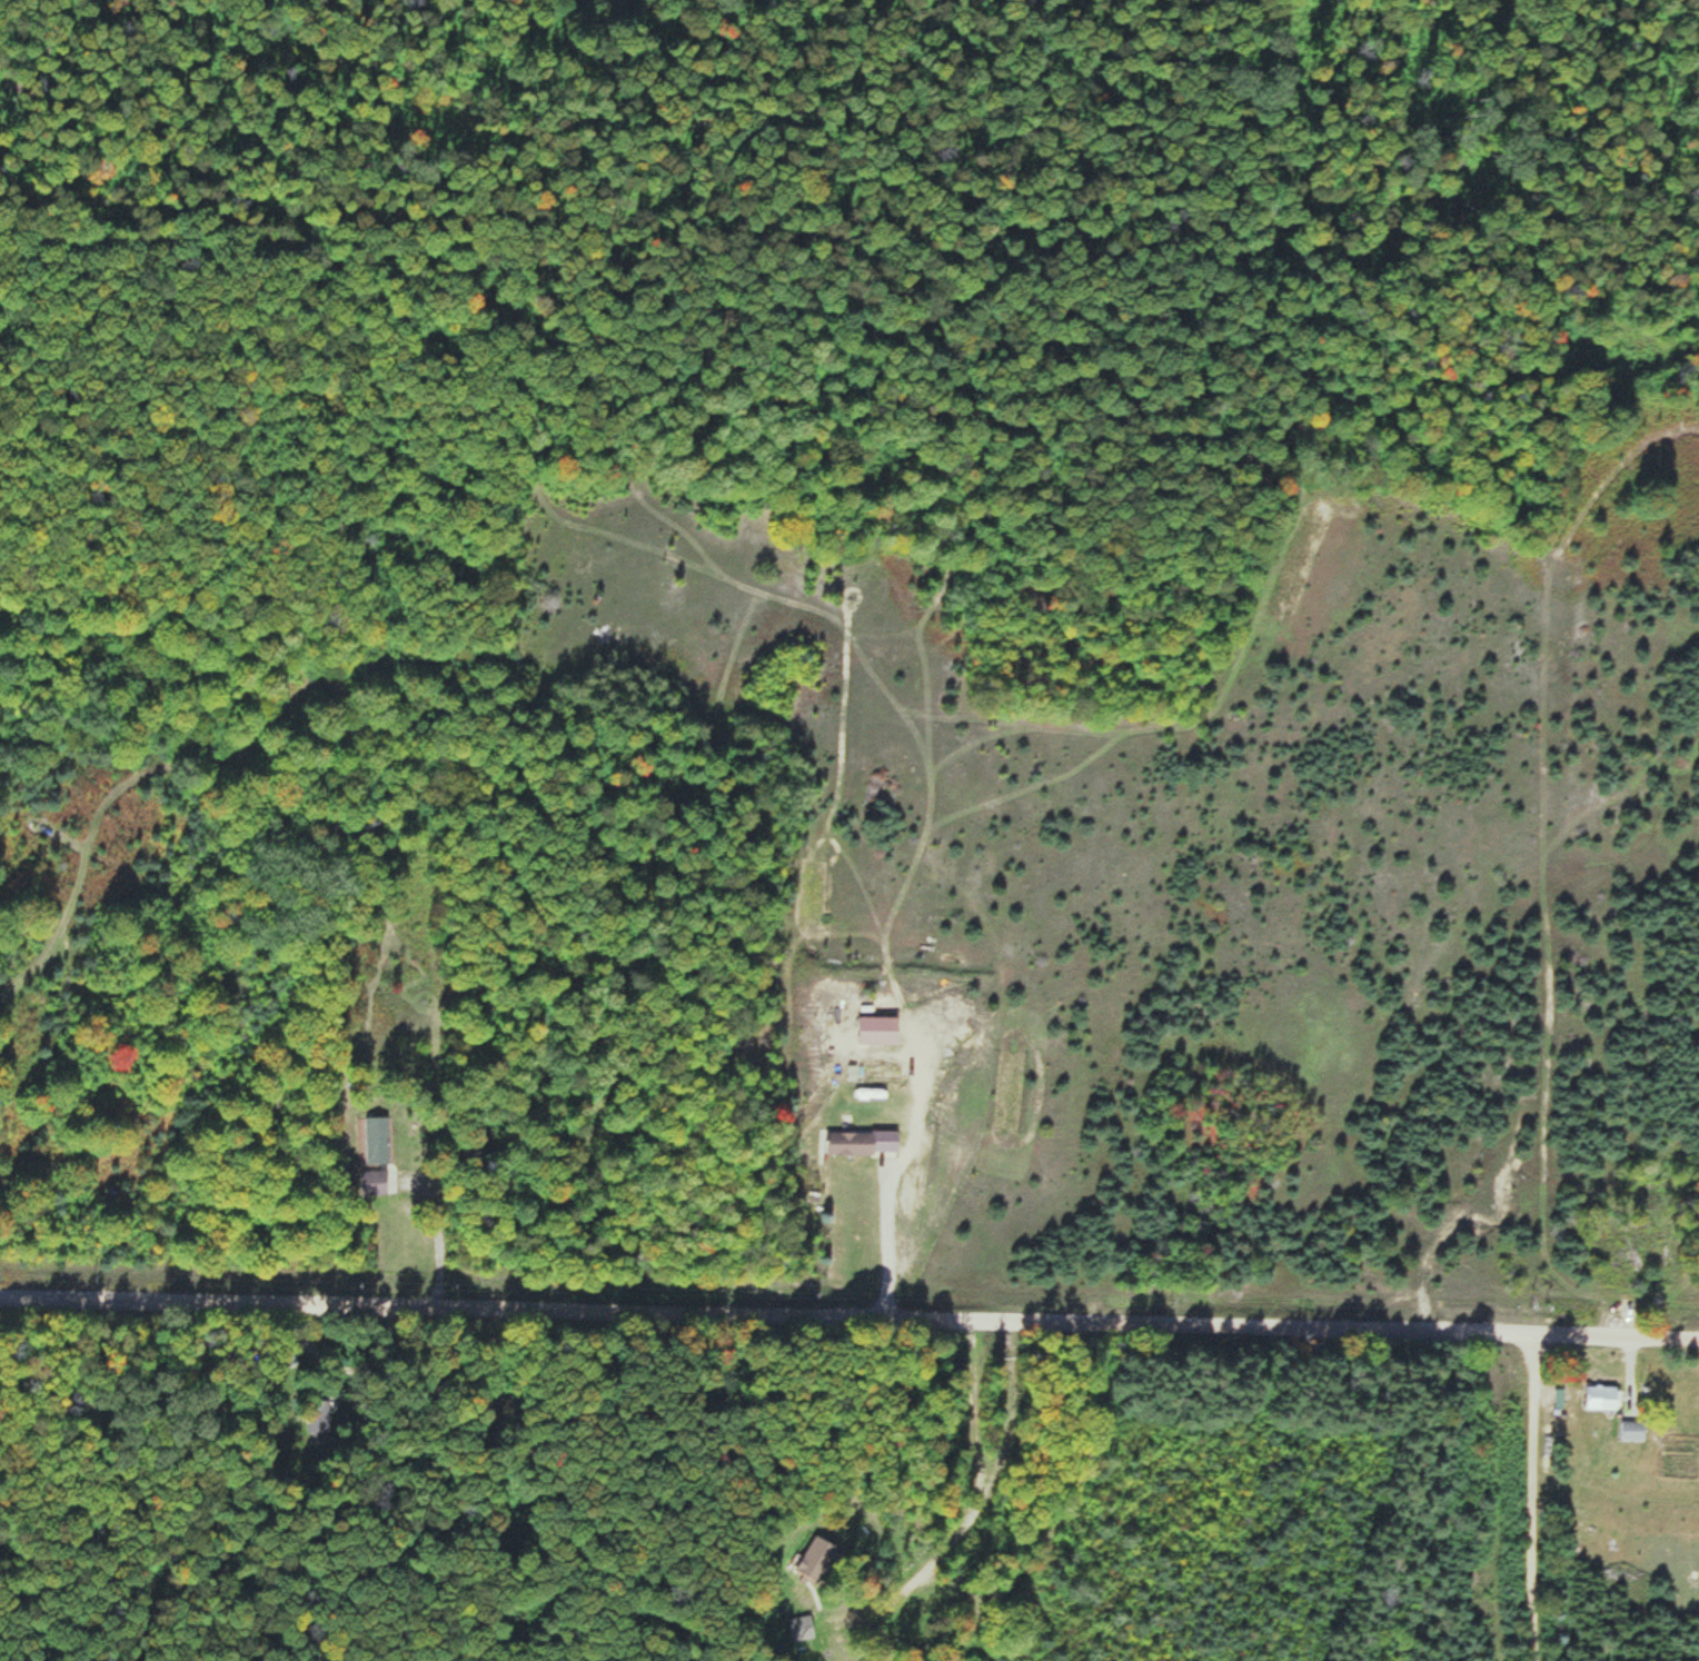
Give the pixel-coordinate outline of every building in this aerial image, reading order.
[(857,1043),(898,1043),(898,1016),(857,1016),(857,1043)] [(387,1117),(365,1117),(365,1164),(387,1164),(387,1117)] [(898,1131),(826,1131),(826,1154),(898,1154),(898,1131)] [(360,1169),(360,1194),(386,1194),(386,1169),(360,1169)] [(1618,1385),(1585,1385),(1585,1409),(1618,1409),(1618,1385)] [(1643,1421),(1620,1421),(1620,1440),(1643,1440),(1643,1421)] [(944,1613),(941,1605),(915,1613),(917,1621),(944,1613)] [(792,1652),(813,1650),(810,1616),(788,1619),(792,1652)]
